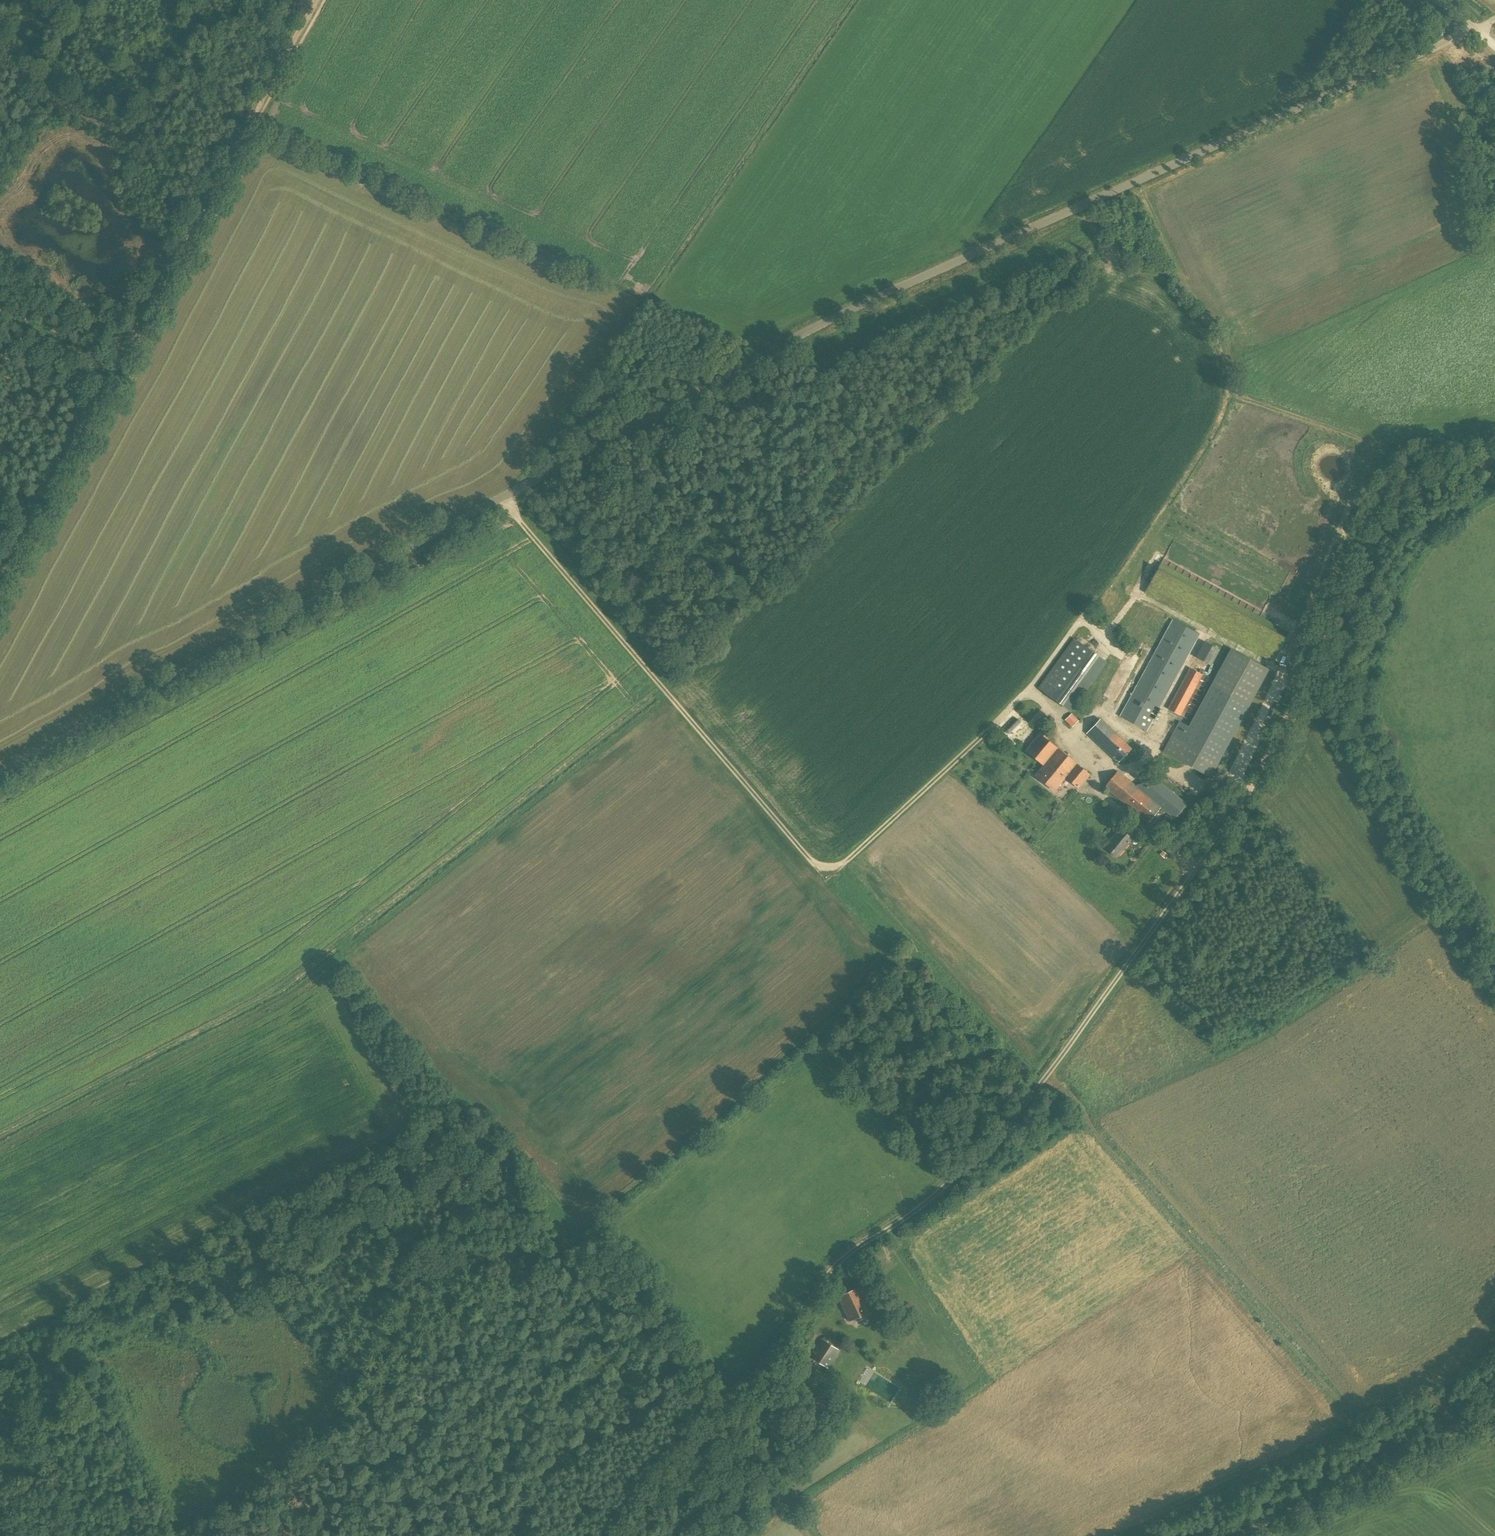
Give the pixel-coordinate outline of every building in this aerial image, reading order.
[(133,364),(125,378),(131,381),(139,367),(133,364)] [(1119,716),(1147,731),(1200,634),(1172,619),(1119,716)] [(1107,662),(1074,638),(1037,688),(1070,712),(1107,662)] [(1197,655),(1213,663),(1221,647),(1205,639),(1197,655)] [(1211,684),(1188,726),(1179,721),(1163,751),(1211,777),(1250,705),(1269,669),(1230,648),(1211,684)] [(1167,708),(1180,715),(1202,675),(1190,668),(1167,708)] [(1065,720),(1072,727),(1079,721),(1071,713),(1065,720)] [(1086,733),(1118,763),(1131,748),(1099,719),(1086,733)] [(1047,739),(1053,732),(1045,726),(1025,750),(1043,765),(1035,775),(1055,791),(1066,777),(1078,788),(1089,774),(1047,739)] [(1118,770),(1104,787),(1148,823),(1160,808),(1174,819),(1187,802),(1150,772),(1141,783),(1136,784),(1118,770)] [(1120,828),(1104,847),(1117,857),(1133,838),(1120,828)] [(838,1296),(849,1321),(870,1311),(868,1305),(865,1301),(875,1296),(871,1286),(861,1291),(859,1286),(838,1296)] [(821,1338),(809,1356),(829,1369),(841,1350),(821,1338)] [(875,1391),(873,1396),(890,1404),(892,1398),(875,1391)]
